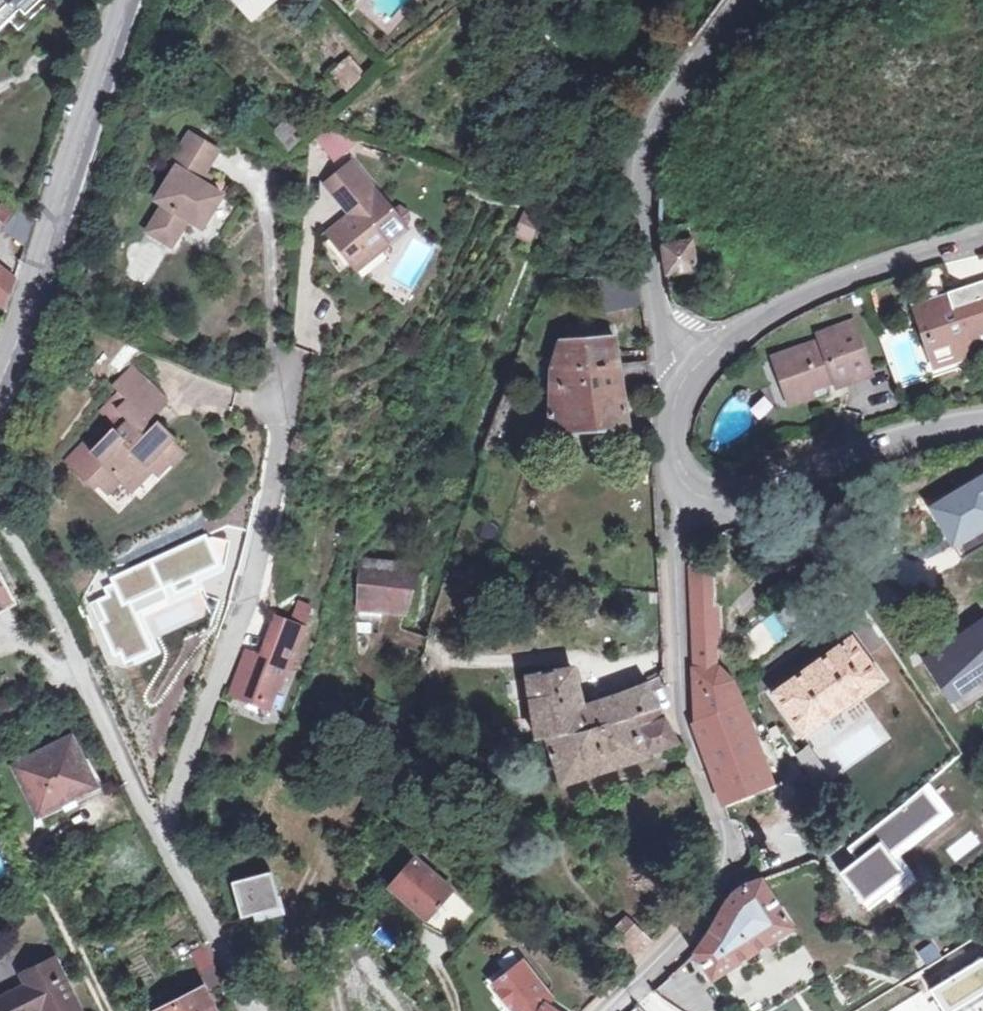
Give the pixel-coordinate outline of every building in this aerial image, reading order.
[(8,24),(18,33),(52,0),(0,0),(0,32),(8,24)] [(249,10),(259,0),(239,0),(249,10)] [(333,74),(351,94),(365,81),(347,62),(333,74)] [(297,140),(311,127),(298,113),(273,137),(291,155),(302,145),(297,140)] [(328,132),(317,142),(336,162),(358,144),(328,132)] [(198,181),(203,173),(216,151),(188,133),(169,166),(174,169),(154,201),(162,206),(145,232),(170,248),(186,220),(200,229),(221,195),(205,186),(198,181)] [(327,232),(351,263),(363,253),(369,260),(405,230),(351,163),(327,183),(351,214),(327,232)] [(198,181),(205,186),(210,177),(203,173),(198,181)] [(1,226),(16,206),(2,196),(0,199),(0,225),(1,226)] [(657,200),(661,239),(669,276),(697,274),(687,210),(657,200)] [(533,245),(540,221),(521,215),(514,240),(533,245)] [(363,253),(351,263),(356,270),(369,260),(363,253)] [(15,279),(0,268),(0,307),(6,311),(15,279)] [(926,342),(935,369),(955,362),(965,342),(982,351),(982,283),(966,290),(956,313),(950,310),(947,303),(915,315),(918,324),(924,326),(919,338),(926,342)] [(850,332),(817,345),(819,351),(775,367),(789,407),(868,379),(850,332)] [(617,385),(613,365),(608,337),(554,339),(548,361),(546,425),(623,423),(617,385)] [(617,355),(618,365),(647,365),(646,354),(617,355)] [(618,365),(613,365),(617,385),(647,383),(647,365),(618,365)] [(159,452),(169,462),(172,464),(182,452),(171,440),(174,437),(157,420),(149,428),(144,422),(165,401),(145,381),(130,366),(111,385),(119,392),(127,400),(117,410),(127,421),(95,454),(90,450),(73,468),(86,481),(90,478),(107,493),(120,480),(130,491),(151,468),(148,464),(159,452)] [(748,404),(752,401),(753,400),(741,388),(737,394),(737,400),(742,404),(748,404)] [(127,400),(119,392),(101,411),(108,417),(65,461),(73,468),(90,450),(95,454),(127,421),(117,410),(127,400)] [(148,464),(151,468),(157,473),(169,462),(159,452),(148,464)] [(205,534),(133,566),(101,567),(85,598),(107,662),(132,667),(159,654),(145,618),(202,593),(198,582),(224,569),(230,539),(205,534)] [(357,562),(357,609),(379,611),(380,587),(409,593),(415,572),(357,562)] [(686,569),(688,615),(715,614),(713,567),(686,569)] [(10,602),(0,583),(0,607),(10,602)] [(380,587),(379,611),(402,616),(409,593),(380,587)] [(13,608),(10,602),(0,607),(0,614),(13,608)] [(282,664),(285,665),(305,609),(293,603),(286,622),(273,618),(259,655),(245,650),(230,689),(266,702),(282,664)] [(379,611),(357,609),(356,623),(379,626),(379,611)] [(715,614),(688,615),(690,642),(716,641),(715,614)] [(920,656),(948,697),(982,673),(982,615),(980,615),(920,656)] [(858,638),(776,692),(805,735),(886,681),(858,638)] [(716,641),(690,642),(694,720),(689,723),(720,805),(769,785),(732,685),(720,668),(717,669),(716,641)] [(537,741),(546,739),(657,713),(649,696),(661,689),(661,680),(621,695),(576,704),(570,661),(522,676),(537,741)] [(657,713),(546,739),(564,787),(642,758),(641,754),(674,745),(657,713)] [(71,735),(15,764),(40,814),(96,784),(71,735)] [(409,876),(397,890),(426,916),(432,909),(455,930),(475,908),(416,855),(403,871),(409,876)] [(264,864),(224,878),(238,919),(278,905),(264,864)] [(390,883),(397,890),(409,876),(403,871),(390,883)] [(790,929),(750,883),(739,888),(725,899),(717,909),(691,953),(715,977),(790,929)] [(605,943),(625,963),(646,942),(625,922),(605,943)] [(193,954),(200,968),(213,961),(207,948),(193,954)] [(548,1004),(552,1000),(522,960),(492,982),(513,1010),(519,1006),(522,1010),(556,1010),(548,1004)] [(55,961),(21,978),(27,989),(0,1002),(0,1010),(79,1010),(55,961)] [(220,980),(213,961),(200,968),(208,985),(220,980)] [(934,988),(959,996),(949,978),(934,988)] [(202,989),(157,1010),(213,1010),(202,989)]
